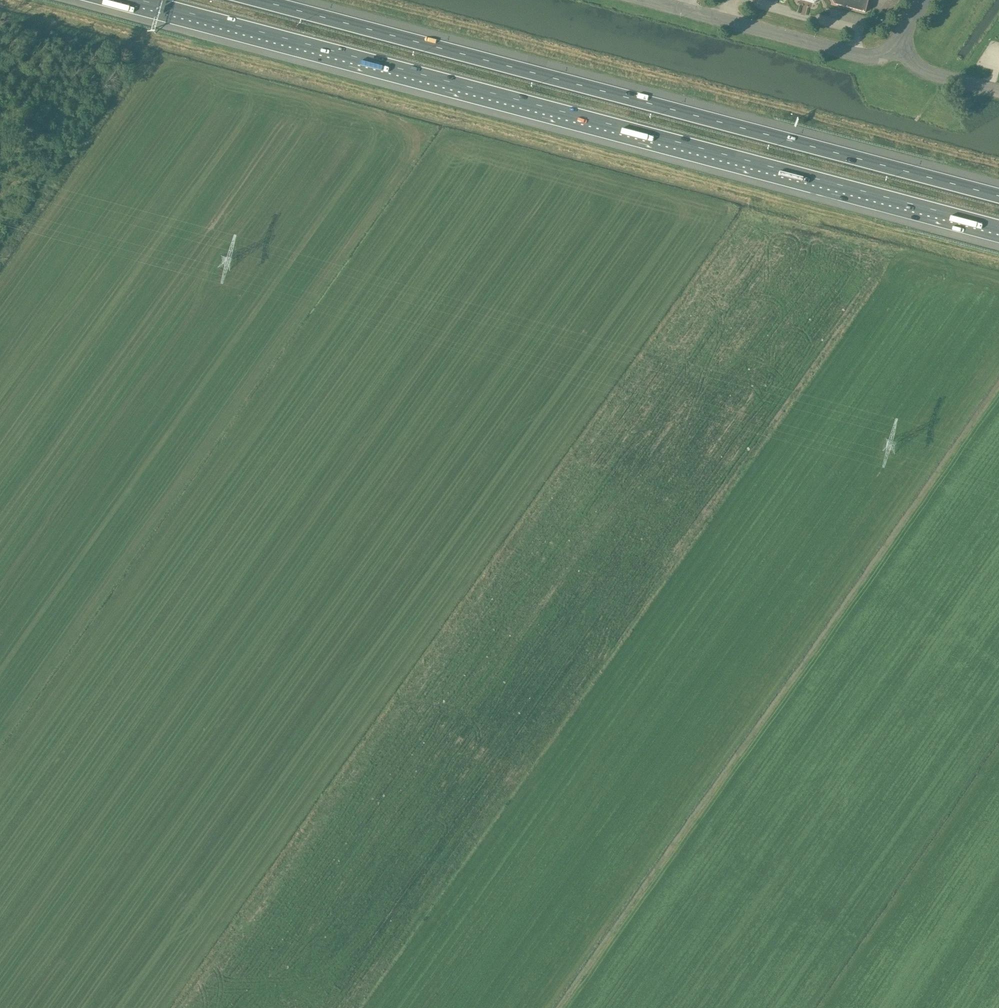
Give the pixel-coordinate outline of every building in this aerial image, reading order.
[(834,4),(866,12),(869,0),(832,0),(834,4)]
